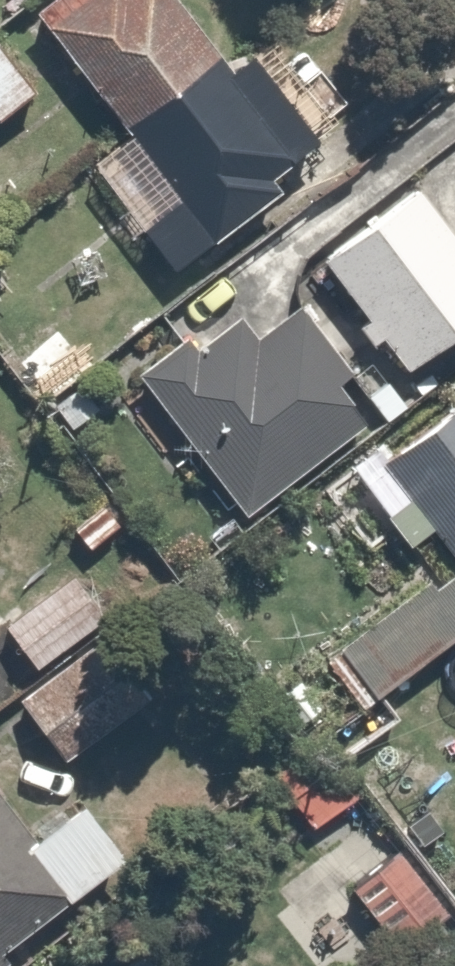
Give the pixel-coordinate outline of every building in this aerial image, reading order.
[(223,59),(178,0),(27,0),(25,1),(171,194),(136,221),(168,263),(203,237),(206,240),(303,166),(324,150),(243,43),(223,59)] [(1,28),(0,28),(0,107),(38,79),(1,28)] [(412,179),(320,245),(397,352),(454,310),(454,228),(450,231),(412,179)] [(183,344),(171,327),(122,363),(231,513),(369,412),(287,299),(247,328),(232,308),(183,344)] [(401,489),(375,508),(400,541),(426,522),(454,562),(454,398),(377,456),(401,489)] [(120,525),(86,485),(51,515),(85,555),(120,525)] [(384,684),(415,723),(451,694),(420,655),(454,627),(454,577),(438,555),(316,653),(357,705),(384,684)] [(48,572),(0,615),(0,618),(41,665),(91,620),(48,572)] [(152,672),(117,626),(16,701),(51,747),(152,672)] [(296,719),(253,760),(310,820),(353,780),(296,719)] [(122,849),(73,786),(26,823),(0,790),(0,944),(122,849)] [(448,907),(387,832),(329,880),(390,954),(448,907)]
